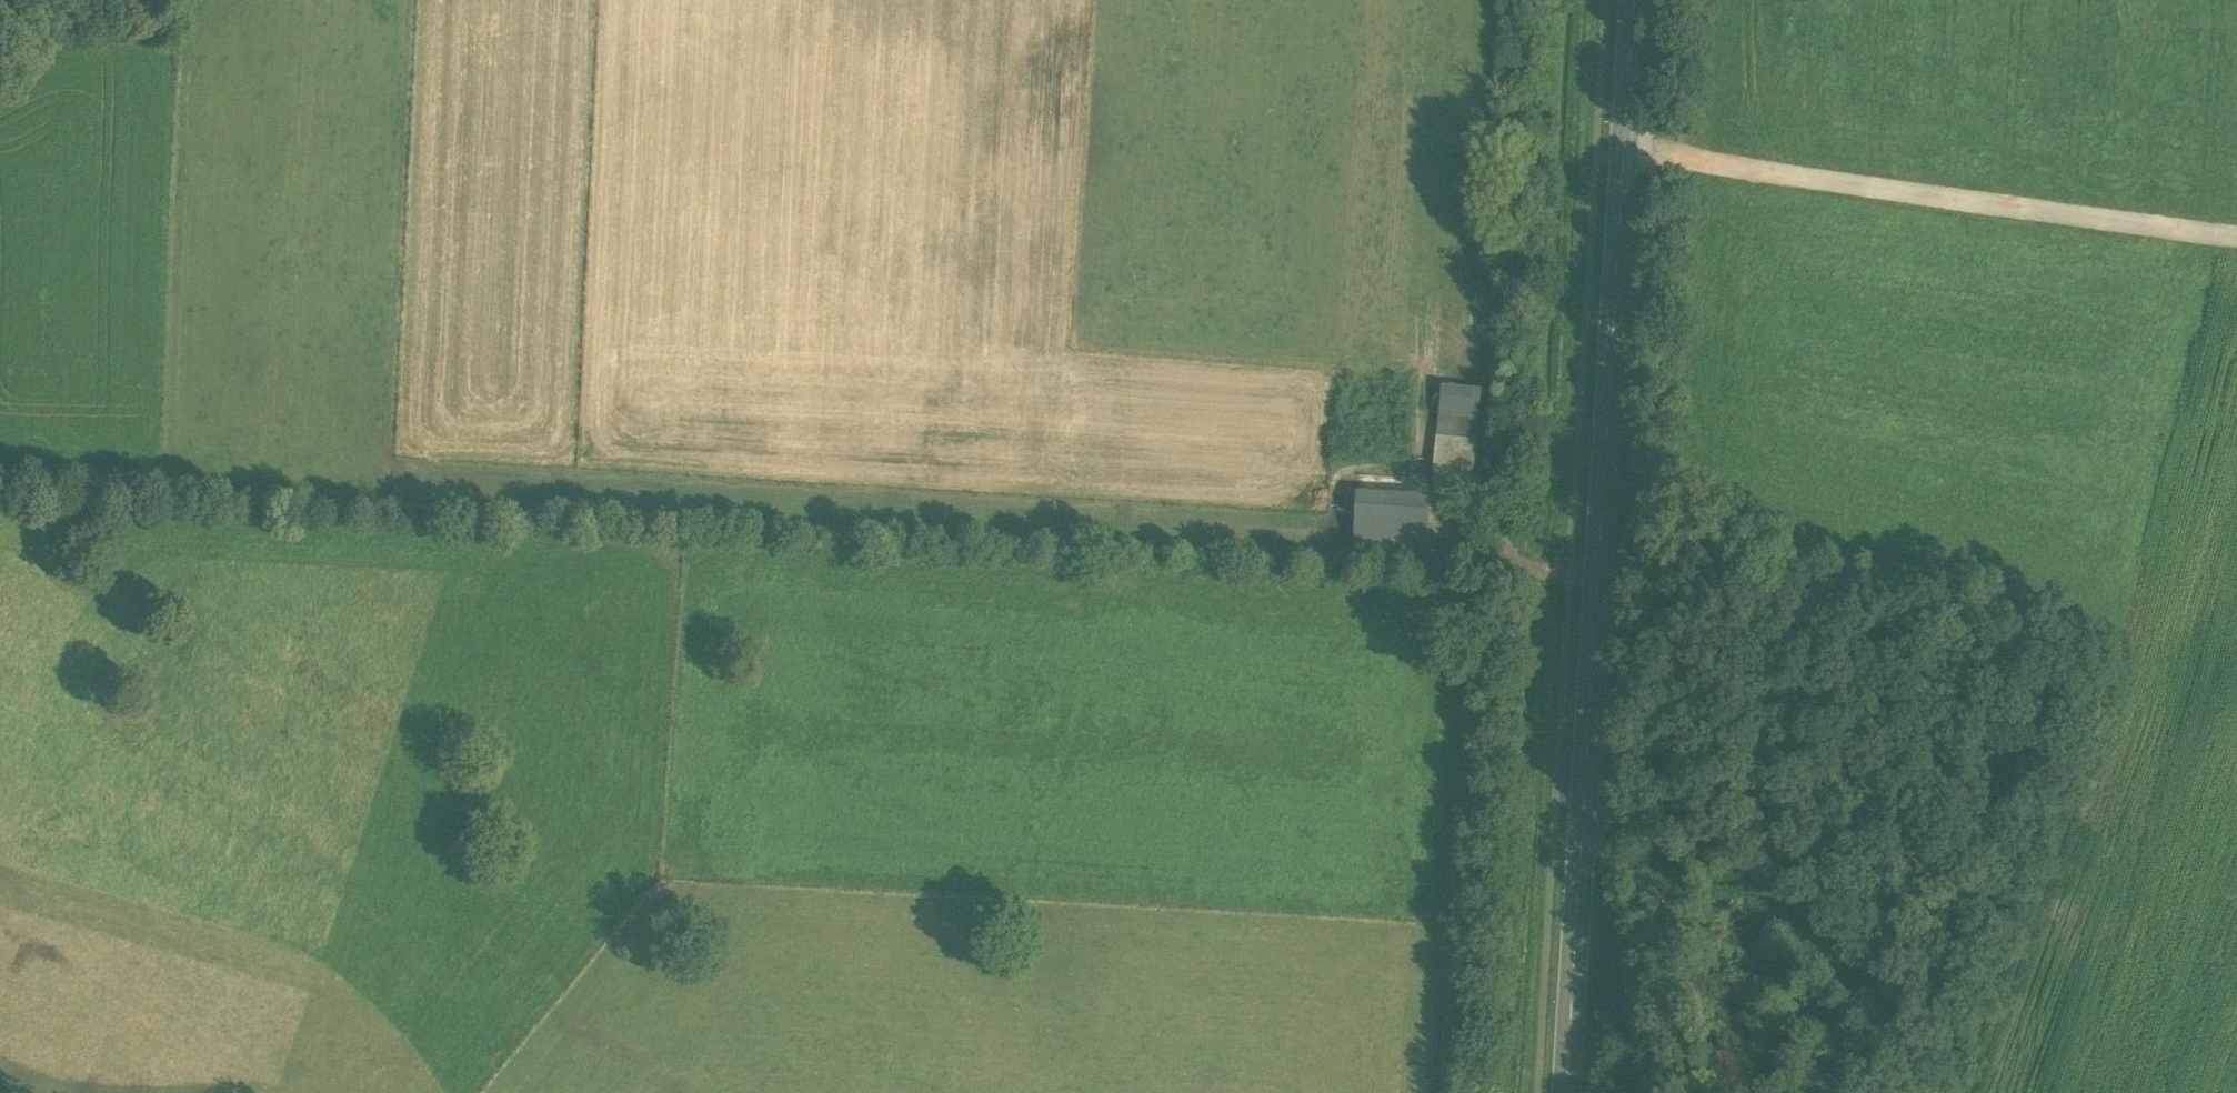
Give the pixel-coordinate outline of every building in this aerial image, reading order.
[(1479,420),(1440,416),(1434,479),(1473,482),(1479,420)] [(1361,489),(1359,557),(1434,559),(1436,491),(1361,489)]
